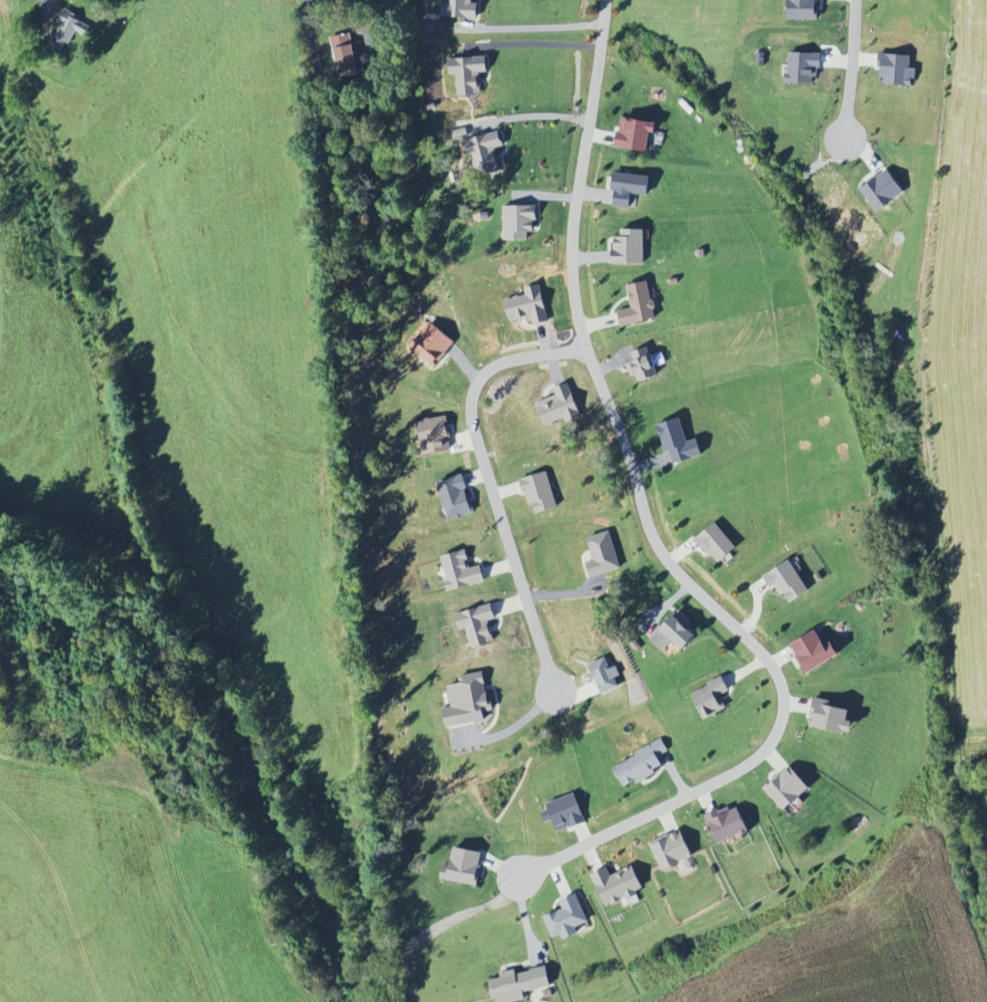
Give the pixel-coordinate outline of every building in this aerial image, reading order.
[(448,0),(443,0),(442,18),(478,19),(479,3),(473,3),(473,0),(448,0)] [(788,19),(817,20),(817,0),(788,0),(788,19)] [(64,53),(74,31),(86,37),(92,24),(64,12),(49,46),(64,53)] [(341,79),(360,74),(351,37),(333,42),(341,79)] [(821,53),(789,52),(788,83),(814,83),(814,69),(821,69),(821,53)] [(911,55),(882,54),(880,84),(915,86),(916,68),(911,68),(911,55)] [(456,96),(480,95),(480,73),(488,73),(487,57),(449,58),(450,77),(455,77),(456,96)] [(647,152),(650,133),(656,133),(657,123),(621,117),(616,147),(647,152)] [(456,138),(468,135),(466,128),(454,130),(456,138)] [(501,170),(495,149),(503,147),(500,132),(462,141),(466,157),(475,155),(480,175),(501,170)] [(906,193),(888,169),(860,188),(878,213),(906,193)] [(614,206),(633,208),(635,194),(648,195),(650,177),(614,172),(612,191),(615,192),(614,206)] [(505,241),(528,240),(527,233),(536,232),(535,205),(503,206),(505,241)] [(645,230),(621,229),(620,237),(613,237),(612,264),(644,264),(645,230)] [(618,311),(621,327),(656,320),(649,281),(627,286),(632,309),(618,311)] [(505,300),(511,324),(531,318),(533,326),(549,322),(540,285),(524,288),(526,295),(505,300)] [(455,344),(429,321),(408,345),(434,368),(455,344)] [(636,384),(657,376),(647,348),(631,354),(634,362),(629,364),(636,384)] [(554,389),(557,396),(537,403),(545,426),(565,419),(566,423),(582,417),(569,384),(554,389)] [(429,455),(454,450),(446,416),(416,423),(422,447),(427,446),(429,455)] [(657,425),(664,454),(670,452),(673,465),(703,457),(698,439),(687,442),(681,419),(657,425)] [(558,508),(547,472),(520,480),(528,506),(533,504),(536,514),(558,508)] [(447,521),(473,515),(465,476),(439,482),(447,521)] [(738,547),(715,523),(696,540),(719,565),(738,547)] [(590,577),(621,570),(611,532),(588,538),(593,560),(586,562),(590,577)] [(486,583),(482,566),(470,568),(466,551),(441,557),(449,592),(486,583)] [(764,578),(772,589),(777,586),(790,605),(811,591),(790,560),(764,578)] [(473,650),(495,643),(489,622),(496,619),(492,605),(456,615),(460,630),(466,628),(473,650)] [(651,641),(663,653),(674,641),(684,651),(697,637),(675,616),(651,641)] [(790,646),(807,675),(840,656),(832,642),(825,646),(816,631),(790,646)] [(591,664),(601,695),(619,688),(616,678),(621,677),(617,667),(610,669),(607,659),(591,664)] [(453,708),(445,710),(448,729),(486,723),(485,712),(496,710),(493,695),(488,696),(484,673),(460,677),(461,685),(449,687),(453,708)] [(728,709),(722,697),(731,693),(723,678),(691,694),(705,721),(728,709)] [(832,702),(815,698),(809,727),(851,736),(854,723),(848,722),(851,711),(831,707),(832,702)] [(613,767),(624,788),(637,781),(638,783),(664,769),(658,758),(669,752),(662,740),(613,767)] [(765,790),(787,812),(811,788),(790,766),(765,790)] [(547,804),(549,811),(542,813),(546,824),(554,821),(558,833),(585,824),(576,794),(547,804)] [(720,846),(750,833),(737,804),(707,818),(720,846)] [(651,842),(661,871),(693,860),(682,831),(651,842)] [(482,853),(454,849),(452,868),(444,867),(442,882),(478,886),(482,853)] [(606,910),(639,897),(636,892),(643,889),(634,866),(610,875),(608,869),(592,875),(606,910)] [(565,941),(580,935),(577,928),(589,923),(577,896),(560,903),(563,910),(544,918),(553,939),(562,935),(565,941)] [(548,968),(517,973),(516,970),(501,973),(502,979),(491,981),(495,1001),(524,1001),(526,1001),(525,993),(551,988),(548,968)]
